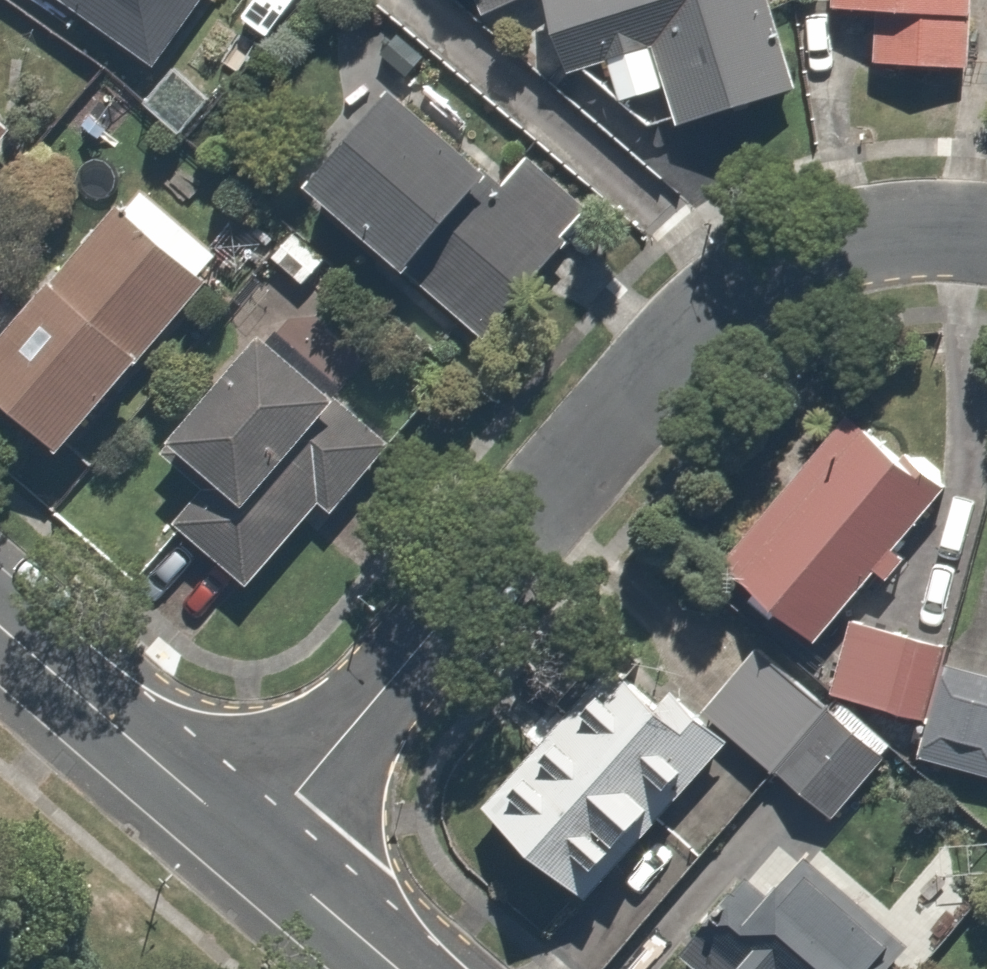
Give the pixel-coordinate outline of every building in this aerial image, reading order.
[(139,70),(185,0),(32,0),(139,70)] [(283,24),(298,0),(247,0),(283,24)] [(472,10),(503,0),(469,0),(472,10)] [(770,0),(541,0),(556,78),(613,67),(621,108),(677,96),(682,120),(789,99),(770,0)] [(971,71),(974,0),(831,0),(830,8),(872,10),(869,66),(971,71)] [(484,194),(388,103),(307,189),(462,335),(583,206),(524,151),(484,194)] [(102,201),(0,332),(0,402),(63,451),(199,277),(102,201)] [(268,319),(155,447),(199,486),(164,526),(241,593),(326,496),(344,512),(407,441),(268,319)] [(951,488),(863,410),(722,571),(810,649),(951,488)] [(851,622),(827,691),(932,726),(921,760),(986,782),(986,684),(942,669),(947,654),(851,622)] [(754,639),(695,707),(817,815),(877,747),(754,639)] [(719,750),(611,659),(476,820),(584,910),(719,750)] [(735,896),(679,962),(687,968),(873,968),(894,943),(795,860),(753,911),(735,896)]
